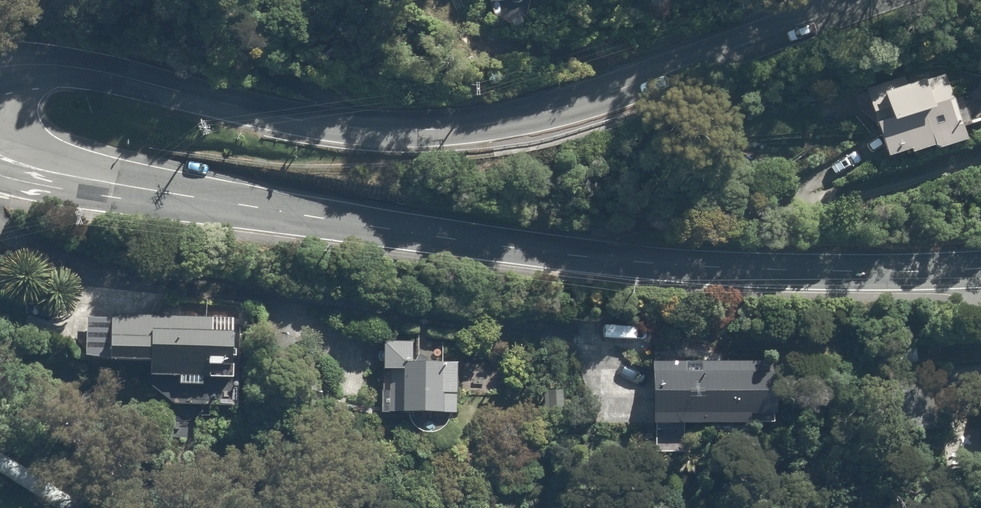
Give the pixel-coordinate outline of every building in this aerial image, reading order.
[(866,91),(874,117),(886,114),(889,124),(875,128),(886,162),(910,154),(911,158),(934,151),(935,154),(967,144),(963,131),(980,126),(980,106),(977,92),(953,100),(946,77),(906,89),(903,80),(866,91)] [(147,364),(147,386),(175,407),(238,408),(240,320),(115,319),(115,322),(91,321),(91,360),(114,360),(114,364),(147,364)] [(415,344),(385,344),(385,373),(404,373),(403,418),(411,418),(451,418),(459,418),(460,365),(415,365),(415,344)] [(777,366),(655,366),(655,456),(685,456),(685,428),(777,428),(777,366)]
